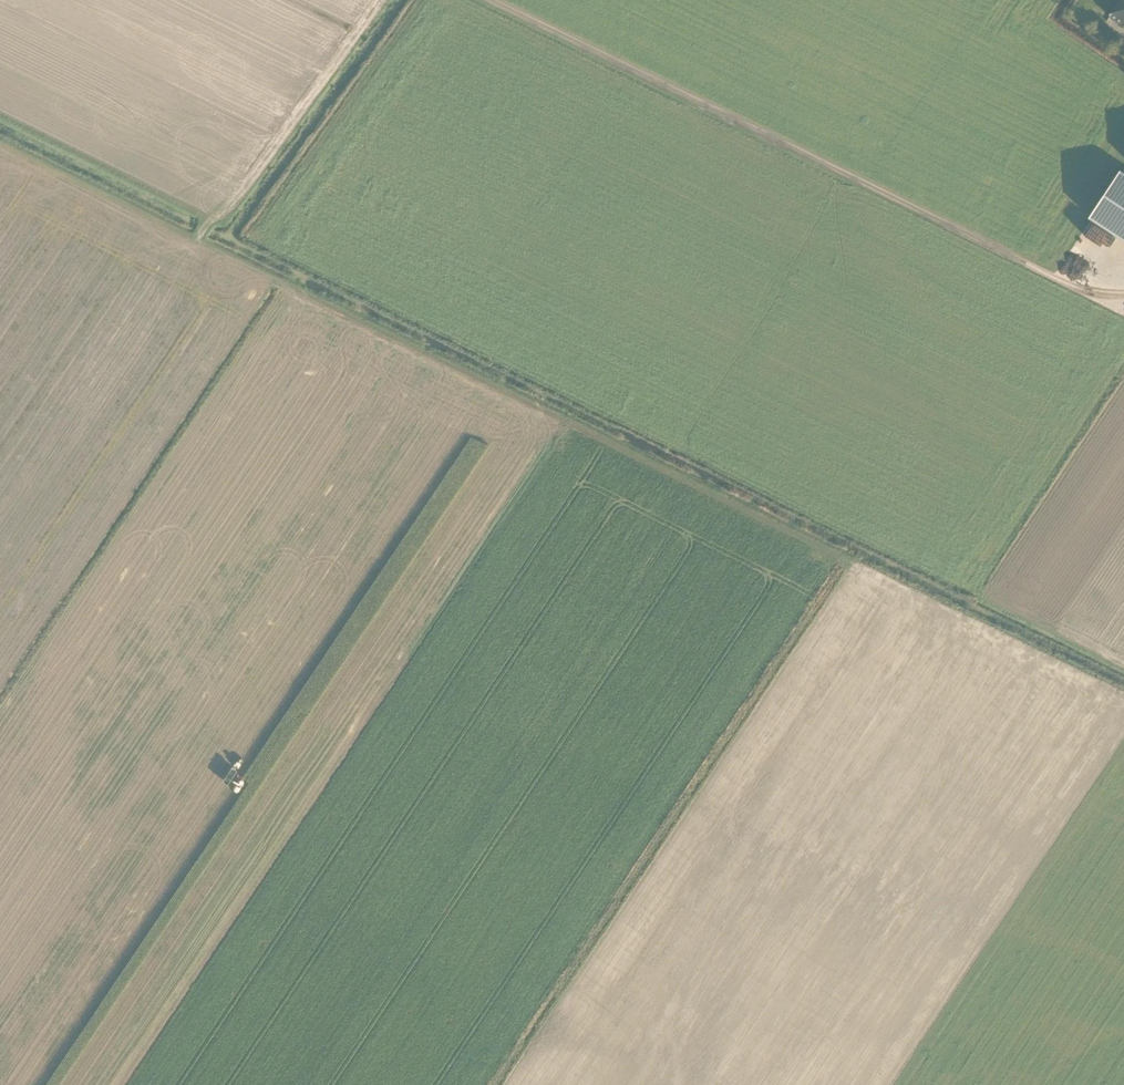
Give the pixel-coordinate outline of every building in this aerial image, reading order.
[(1110,16),(1117,21),(1116,23),(1123,28),(1123,0),(1121,0),(1110,16)] [(1122,171),(1091,217),(1123,239),(1123,172),(1122,171)]
